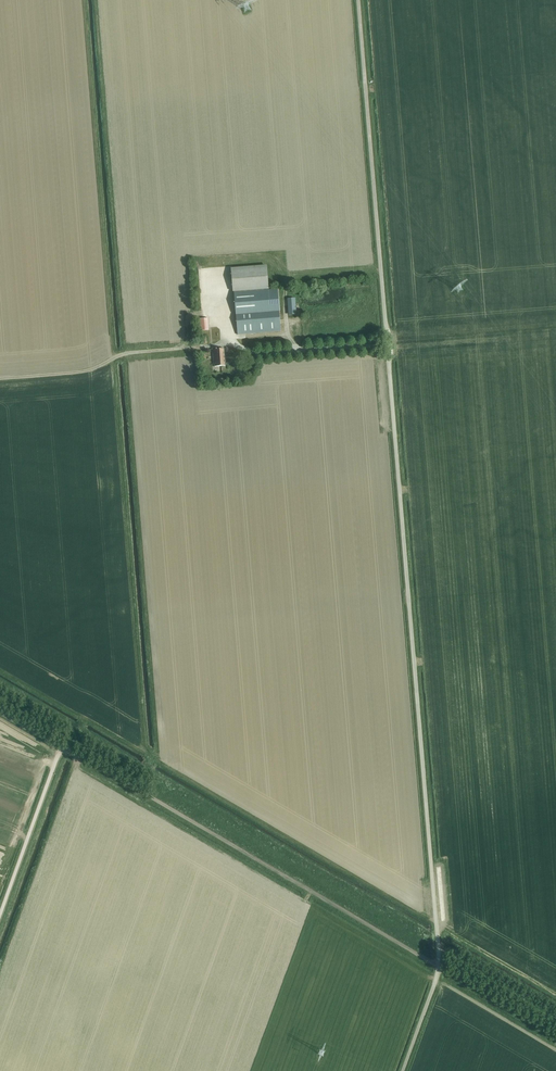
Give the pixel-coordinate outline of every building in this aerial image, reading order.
[(268,290),(266,265),(232,267),(238,334),(281,331),(278,290),(268,290)] [(295,297),(287,298),(289,314),(297,314),(295,297)] [(213,349),(214,367),(225,366),(224,349),(213,349)]
